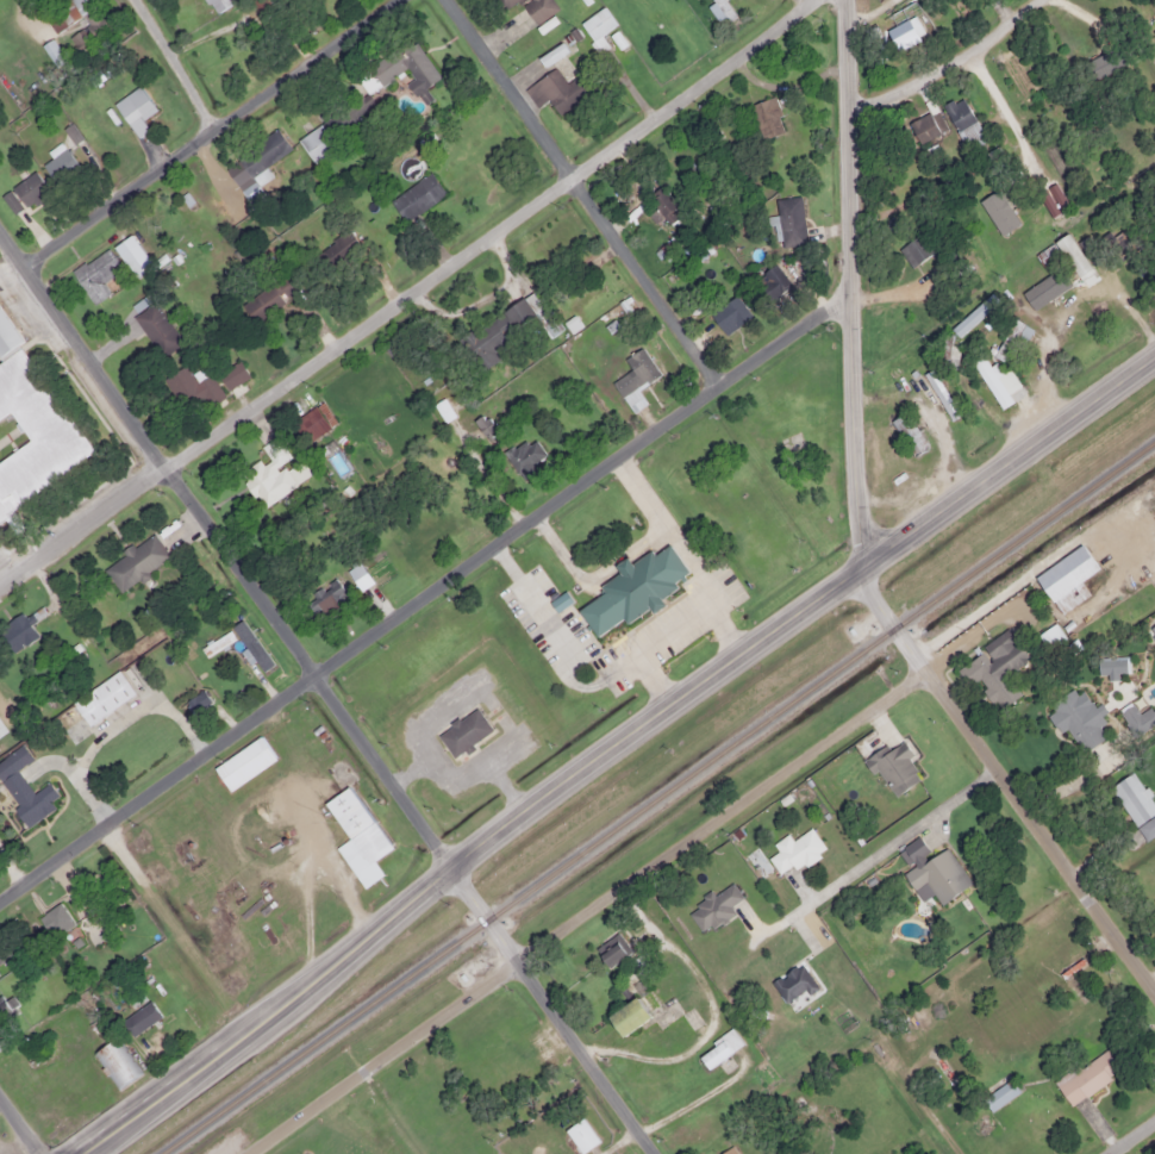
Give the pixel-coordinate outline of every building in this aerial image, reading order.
[(90,6),(86,0),(67,0),(52,12),(64,26),(90,6)] [(211,12),(233,2),(232,0),(206,0),(211,12)] [(499,12),(516,0),(491,0),(499,12)] [(535,23),(556,8),(551,0),(519,0),(535,23)] [(600,33),(614,24),(603,6),(578,21),(599,52),(608,46),(600,33)] [(68,37),(79,52),(108,31),(98,15),(68,37)] [(900,45),(916,39),(911,27),(895,33),(900,45)] [(413,95),(438,79),(412,37),(368,66),(379,83),(404,68),(411,79),(405,82),(413,95)] [(558,114),(588,93),(575,75),(564,82),(554,67),(523,88),(536,106),(547,99),(558,114)] [(141,119),(155,110),(138,85),(112,102),(136,137),(148,129),(141,119)] [(760,139),(785,132),(774,95),(749,102),(760,139)] [(986,139),(959,95),(942,105),(969,150),(986,139)] [(312,163),(337,148),(329,136),(356,117),(348,104),(296,139),(312,163)] [(944,126),(932,108),(907,125),(919,143),(944,126)] [(243,197),(271,179),(262,163),(288,146),(276,129),(221,163),(243,197)] [(404,222),(444,192),(429,170),(388,200),(404,222)] [(0,193),(12,213),(48,191),(35,171),(0,193)] [(668,223),(682,210),(660,183),(645,197),(668,223)] [(781,245),(805,243),(798,195),(775,199),(781,245)] [(330,269),(357,243),(343,229),(316,255),(330,269)] [(897,249),(911,267),(936,248),(922,230),(897,249)] [(1080,279),(1093,270),(1067,231),(1054,241),(1080,279)] [(1055,255),(1047,244),(1035,255),(1043,264),(1055,255)] [(119,272),(107,249),(70,267),(89,304),(110,294),(102,280),(119,272)] [(789,282),(772,264),(756,279),(774,297),(789,282)] [(241,304),(252,323),(285,301),(281,295),(292,288),(283,274),(241,304)] [(458,342),(480,372),(499,358),(492,347),(544,310),(531,291),(458,342)] [(724,333),(750,316),(735,294),(708,312),(724,333)] [(154,356),(177,347),(161,301),(136,311),(154,356)] [(950,329),(957,337),(988,311),(981,302),(950,329)] [(18,343),(19,338),(0,310),(0,364),(6,373),(1,403),(27,439),(21,444),(14,435),(15,429),(0,426),(0,516),(93,453),(18,343)] [(992,355),(1000,360),(1013,338),(1023,344),(1031,329),(1014,318),(992,355)] [(630,369),(611,382),(622,399),(658,373),(641,347),(623,358),(630,369)] [(959,348),(950,347),(945,364),(953,367),(959,348)] [(248,376),(237,360),(216,374),(226,389),(248,376)] [(913,368),(943,412),(951,406),(922,362),(913,368)] [(195,382),(185,364),(162,378),(183,414),(220,392),(210,374),(195,382)] [(963,379),(993,422),(1003,414),(973,372),(963,379)] [(291,420),(304,442),(329,426),(316,405),(291,420)] [(928,445),(904,411),(889,422),(913,455),(928,445)] [(545,454),(532,441),(527,445),(522,439),(502,456),(522,475),(545,454)] [(266,507),(291,482),(276,468),(289,456),(280,445),(242,482),(266,507)] [(119,592),(169,556),(150,531),(101,567),(119,592)] [(594,635),(623,618),(625,623),(661,601),(658,598),(676,587),(673,581),(687,573),(668,542),(631,564),(626,556),(613,563),(619,573),(597,586),(601,593),(578,609),(594,635)] [(1035,574),(1059,613),(1090,595),(1080,580),(1098,569),(1082,544),(1035,574)] [(305,594),(312,613),(345,601),(337,581),(305,594)] [(38,640),(31,615),(0,623),(0,637),(4,649),(38,640)] [(1049,650),(1065,637),(1053,622),(1036,636),(1049,650)] [(997,655),(1009,647),(1000,632),(980,647),(984,650),(956,669),(967,686),(978,680),(997,709),(1022,692),(997,655)] [(70,701),(92,734),(139,701),(118,669),(70,701)] [(1066,726),(1081,751),(1105,737),(1097,725),(1104,722),(1090,700),(1082,705),(1072,688),(1049,703),(1054,711),(1047,715),(1057,732),(1066,726)] [(183,704),(192,713),(208,700),(200,690),(183,704)] [(1149,706),(1137,713),(1131,704),(1118,711),(1134,737),(1154,725),(1154,717),(1149,706)] [(492,730),(475,706),(435,734),(451,757),(492,730)] [(212,767),(227,790),(275,759),(260,736),(212,767)] [(864,762),(894,798),(923,774),(893,738),(864,762)] [(12,773),(0,781),(0,786),(25,825),(54,807),(49,801),(57,796),(48,782),(31,793),(15,769),(31,759),(21,744),(1,756),(12,773)] [(1132,772),(1109,786),(1143,841),(1154,833),(1154,807),(1132,772)] [(324,801),(366,865),(391,848),(349,785),(324,801)] [(772,843),(776,852),(767,859),(781,879),(824,848),(810,828),(792,840),(787,832),(772,843)] [(913,891),(925,884),(939,905),(969,885),(944,847),(903,874),(913,891)] [(701,934),(732,911),(730,907),(742,899),(731,882),(712,897),(711,894),(686,911),(701,934)] [(37,918),(52,938),(74,922),(58,902),(37,918)] [(607,967),(630,952),(617,932),(594,948),(607,967)] [(8,955),(0,944),(0,961),(8,955)] [(7,994),(0,999),(0,1020),(17,1010),(7,994)] [(650,1016),(636,997),(607,1017),(623,1037),(650,1016)] [(160,1015),(148,1000),(120,1021),(132,1036),(160,1015)] [(736,1047),(725,1034),(698,1056),(708,1069),(736,1047)] [(116,1088),(139,1072),(116,1037),(92,1053),(116,1088)] [(1120,1069),(1104,1047),(1054,1083),(1070,1106),(1120,1069)] [(1019,1090),(1009,1075),(980,1096),(991,1111),(1019,1090)] [(598,1141),(581,1117),(563,1130),(581,1153),(598,1141)]
